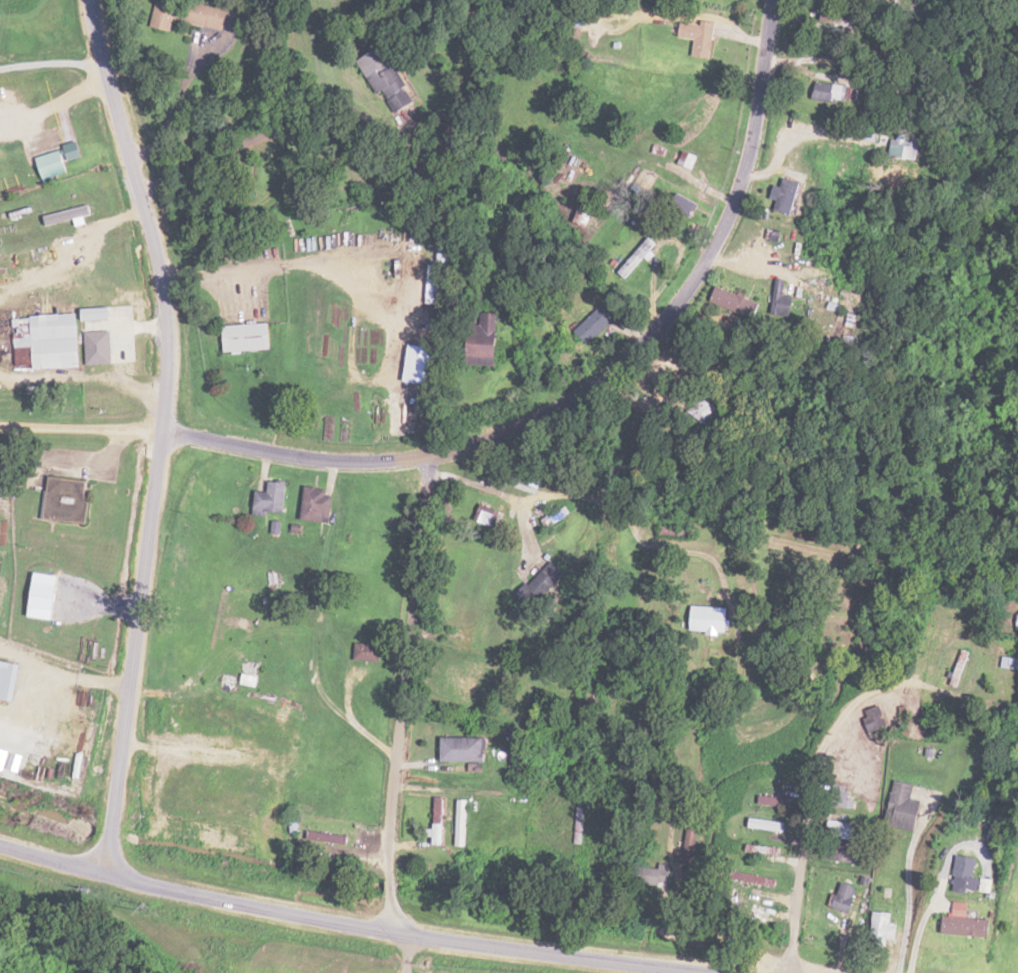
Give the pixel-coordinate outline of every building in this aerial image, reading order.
[(229,8),(187,0),(158,0),(153,27),(174,31),(176,21),(225,30),(229,8)] [(854,37),(857,21),(815,13),(812,29),(854,37)] [(713,57),(715,22),(681,21),(680,38),(696,38),(695,56),(713,57)] [(360,60),(383,103),(407,90),(384,47),(360,60)] [(847,101),(847,83),(813,83),(813,101),(847,101)] [(921,136),(893,136),(893,162),(921,162),(921,136)] [(680,163),(692,168),(697,156),(684,151),(680,163)] [(68,174),(64,152),(38,156),(41,178),(68,174)] [(771,210),(791,216),(802,183),(781,177),(771,210)] [(669,206),(690,218),(696,207),(675,195),(669,206)] [(656,244),(649,238),(619,271),(625,277),(656,244)] [(425,302),(444,304),(451,241),(440,240),(438,265),(429,264),(425,302)] [(757,303),(714,286),(708,301),(751,318),(757,303)] [(576,331),(589,344),(618,315),(605,302),(576,331)] [(498,312),(475,312),(475,360),(498,360),(498,312)] [(80,368),(78,314),(12,315),(13,348),(33,347),(34,369),(80,368)] [(223,351),(270,351),(270,324),(223,324),(223,351)] [(429,390),(436,348),(410,344),(403,386),(429,390)] [(84,524),(89,481),(46,476),(41,520),(84,524)] [(268,491),(256,491),(255,512),(284,514),(286,482),(269,481),(268,491)] [(303,520),(330,520),(331,489),(304,488),(303,520)] [(478,519),(494,525),(500,510),(483,504),(478,519)] [(563,573),(548,560),(518,594),(533,607),(563,573)] [(381,661),(381,643),(355,643),(355,661),(381,661)] [(12,702),(19,664),(0,660),(0,699),(12,702)] [(862,711),(871,738),(888,732),(880,705),(862,711)] [(441,761),(486,762),(486,737),(442,737),(441,761)] [(8,752),(0,749),(0,769),(3,770),(8,752)] [(918,800),(908,798),(911,784),(892,780),(882,824),(911,830),(918,800)] [(444,798),(431,798),(431,845),(444,845),(444,798)] [(467,800),(455,800),(455,846),(467,846),(467,800)] [(676,862),(694,865),(702,816),(690,814),(684,850),(678,850),(676,862)] [(295,834),(298,821),(289,819),(287,833),(295,834)] [(785,831),(786,822),(750,820),(749,829),(785,831)] [(975,857),(955,857),(954,891),(989,892),(989,879),(975,878),(975,857)] [(847,913),(859,889),(842,881),(836,895),(833,893),(828,904),(847,913)] [(889,913),(871,913),(871,941),(889,941),(889,913)] [(992,919),(944,917),(943,935),(991,937),(992,919)]
